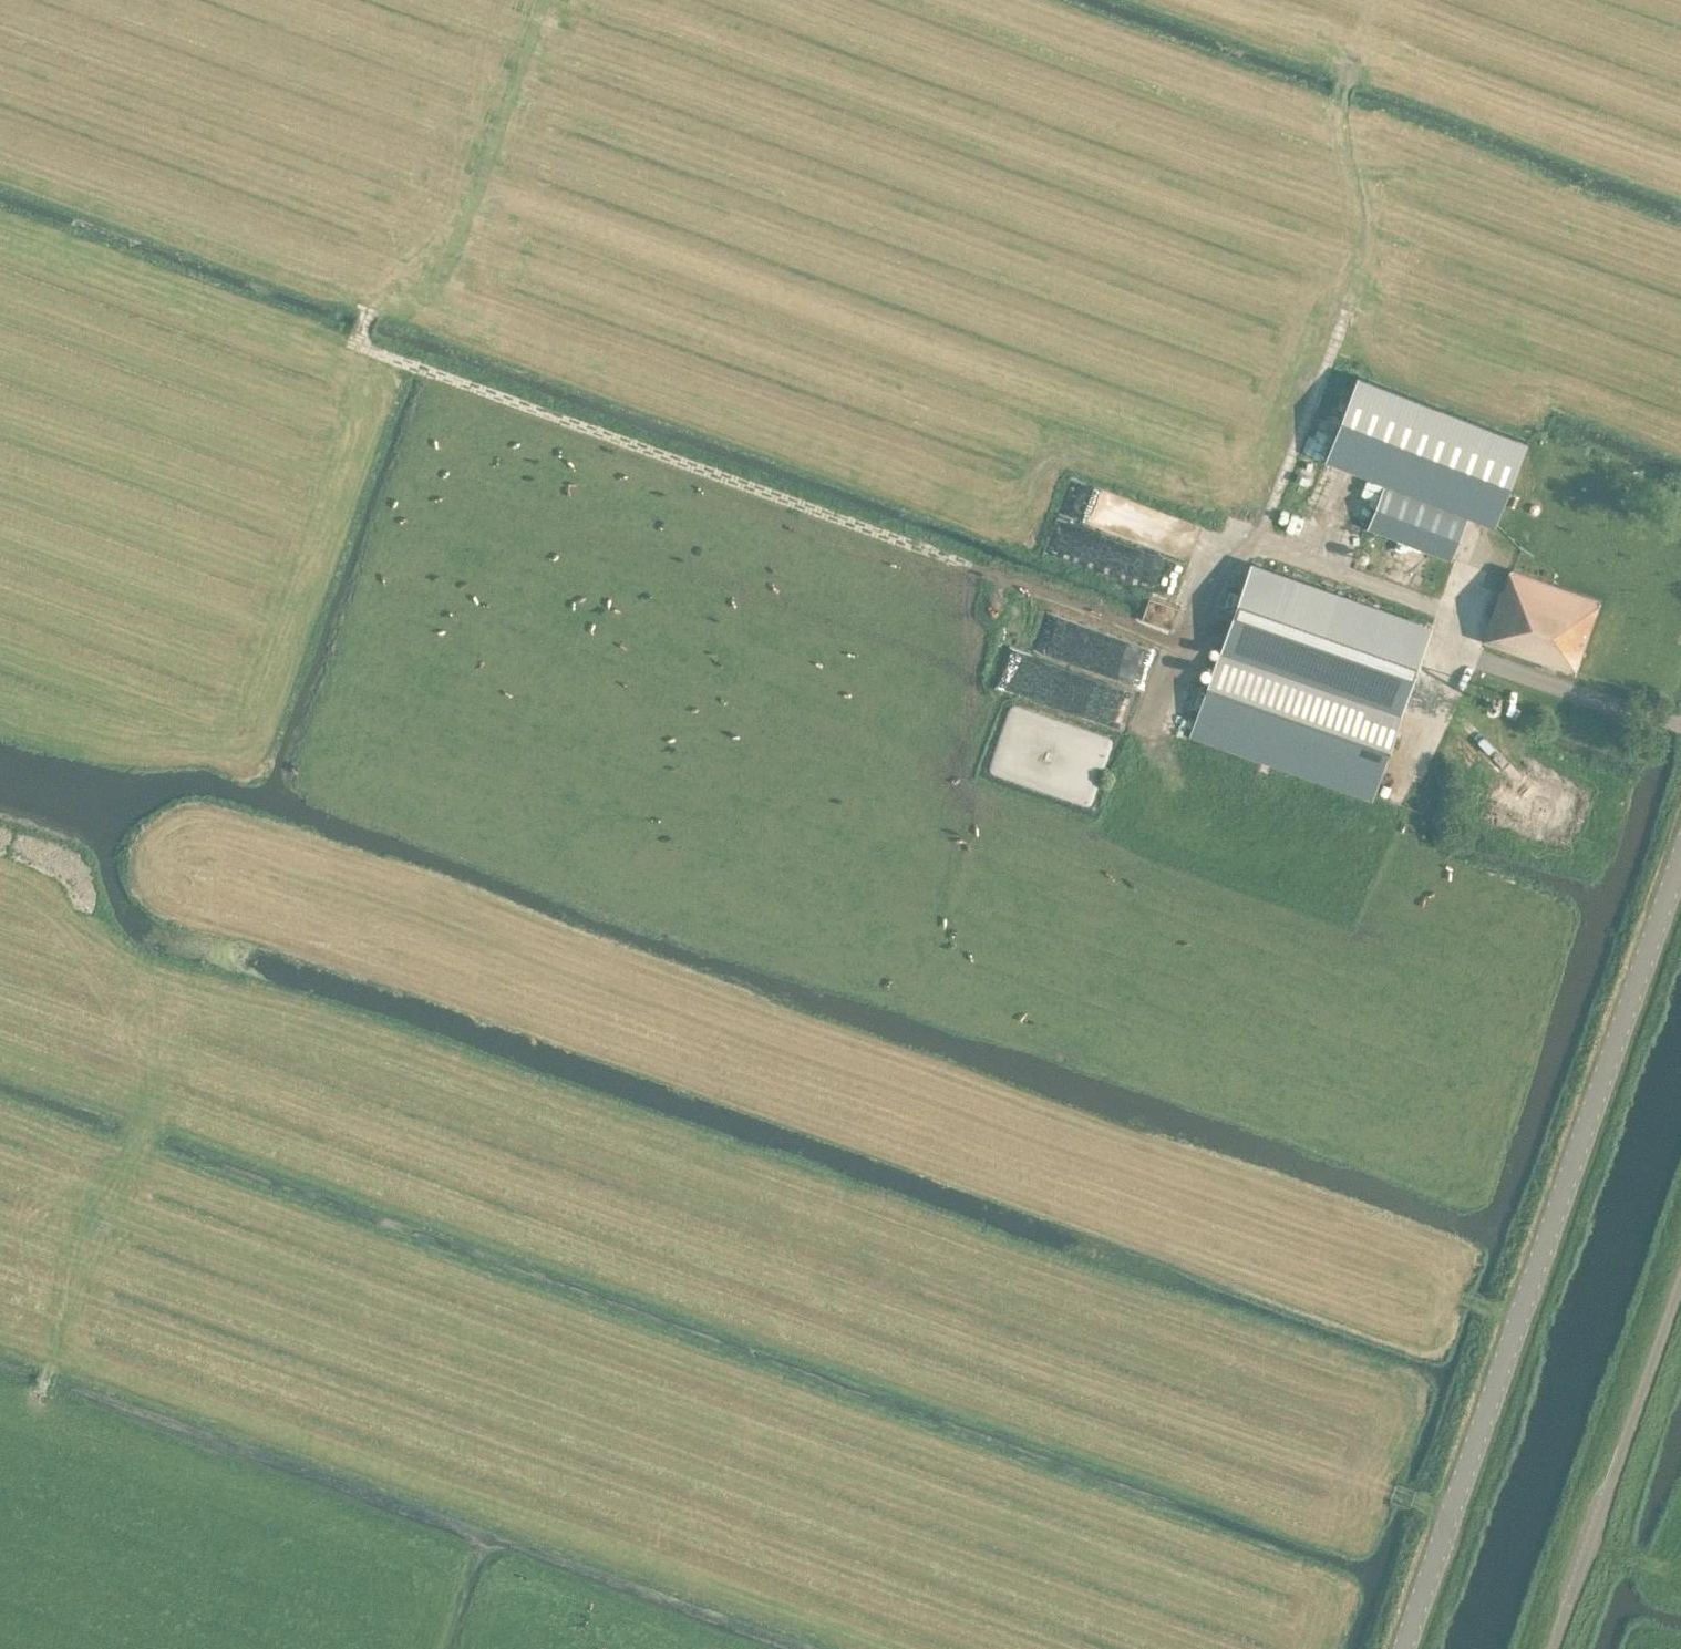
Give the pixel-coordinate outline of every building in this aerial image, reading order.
[(1357,372),(1325,456),(1340,462),(1389,481),(1387,484),(1466,514),(1468,511),(1469,511),(1495,521),(1527,438),(1407,392),(1371,378),(1357,372)] [(1383,482),(1367,524),(1450,556),(1466,514),(1387,484),(1383,482)] [(1250,562),(1191,729),(1372,793),(1431,625),(1250,562)] [(1485,636),(1575,668),(1600,599),(1511,566),(1503,588),(1501,587),(1485,636)] [(1566,827),(1578,794),(1525,775),(1520,790),(1505,785),(1504,785),(1498,803),(1566,827)]
